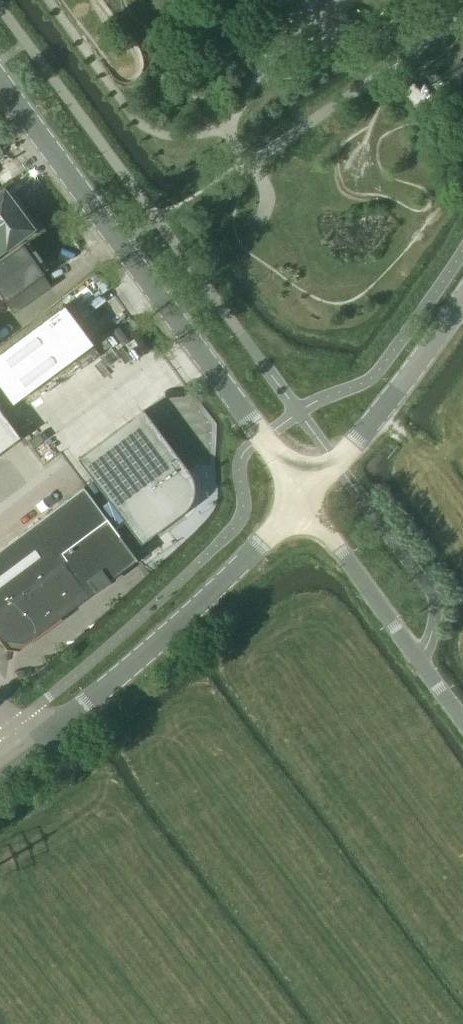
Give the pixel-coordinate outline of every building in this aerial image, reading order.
[(414,82),(405,89),(416,106),(426,98),(414,82)] [(0,192),(0,255),(7,250),(37,228),(6,187),(0,192)] [(24,244),(0,261),(0,292),(15,313),(53,286),(24,244)] [(0,353),(0,385),(14,403),(95,343),(65,303),(0,353)] [(22,436),(0,407),(0,452),(22,436)] [(79,458),(143,543),(188,509),(191,505),(193,501),(195,497),(195,492),(196,487),(196,484),(194,478),(193,474),(191,471),(144,408),(79,458)] [(99,587),(100,588),(101,589),(102,589),(104,589),(105,589),(106,588),(107,587),(108,587),(108,586),(108,585),(108,583),(108,582),(107,581),(112,577),(111,576),(138,556),(85,486),(0,549),(0,630),(5,637),(25,640),(93,589),(94,591),(99,587)]
